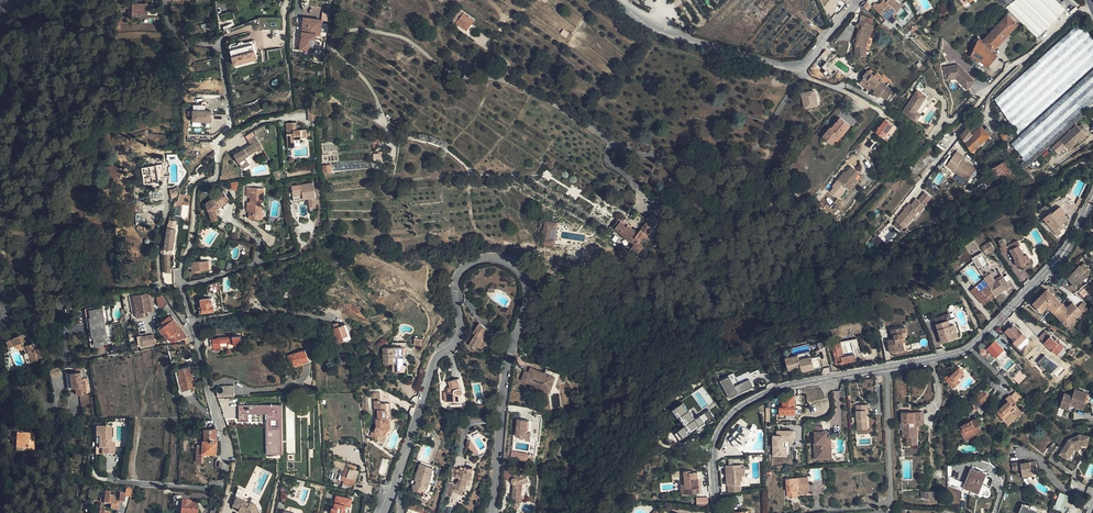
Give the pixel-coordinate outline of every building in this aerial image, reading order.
[(866,0),(860,4),(865,11),(870,7),(866,0)] [(874,6),(887,17),(895,8),(897,9),(903,2),(900,0),(882,0),(880,2),(879,1),(874,6)] [(1072,13),(1060,0),(1021,0),(1009,10),(1041,41),(1072,13)] [(147,15),(147,4),(133,4),(133,15),(147,15)] [(895,8),(887,17),(889,18),(897,9),(895,8)] [(466,30),(474,20),(460,10),(455,17),(458,19),(456,23),(466,30)] [(860,13),(859,18),(871,22),(873,17),(860,13)] [(1006,16),(997,26),(1008,35),(1017,26),(1006,16)] [(303,27),(300,49),(314,51),(316,35),(319,36),(321,20),(302,17),(301,27),(303,27)] [(283,26),(283,18),(259,18),(259,26),(283,26)] [(854,43),(855,54),(866,54),(865,45),(872,26),(871,26),(872,23),(871,22),(859,18),(858,21),(861,23),(860,27),(859,26),(856,36),(857,37),(855,40),(854,43)] [(858,21),(852,39),(855,40),(857,37),(856,36),(859,26),(860,27),(861,23),(858,21)] [(1018,134),(1092,66),(1092,39),(1081,21),(994,99),(1018,134)] [(997,26),(992,31),(1002,41),(1008,35),(997,26)] [(560,34),(566,38),(569,33),(563,29),(560,34)] [(1002,41),(992,31),(983,41),(981,43),(991,52),(1002,41)] [(983,41),(979,37),(973,42),(976,45),(979,42),(981,43),(983,41)] [(229,47),(230,50),(253,44),(252,41),(244,43),(243,41),(241,41),(239,42),(238,43),(238,44),(229,47)] [(977,59),(982,62),(991,52),(981,43),(979,42),(976,45),(969,57),(977,59)] [(234,65),(257,59),(254,51),(253,44),(230,50),(234,65)] [(281,48),(267,50),(269,60),(282,58),(281,48)] [(996,56),(991,52),(982,62),(987,67),(996,56)] [(825,64),(822,68),(830,72),(832,68),(825,64)] [(945,67),(946,78),(956,76),(968,89),(975,82),(958,66),(945,67)] [(885,97),(892,90),(885,84),(881,80),(880,81),(872,74),(873,74),(868,69),(866,69),(861,74),(863,75),(858,81),(868,88),(870,85),(874,89),(872,92),(876,95),(879,92),(885,97)] [(1027,166),(1092,108),(1092,69),(1011,143),(1027,166)] [(880,81),(881,80),(882,78),(874,72),(873,74),(872,74),(880,81)] [(956,76),(946,78),(946,80),(955,79),(966,91),(968,89),(956,76)] [(922,94),(917,90),(903,112),(917,121),(921,115),(917,112),(923,101),(922,101),(921,95),(922,94)] [(805,106),(815,104),(814,98),(813,93),(812,91),(803,93),(805,106)] [(193,104),(193,121),(205,121),(205,126),(211,127),(211,111),(205,110),(205,105),(193,104)] [(308,108),(308,121),(317,120),(318,107),(308,108)] [(832,126),(823,137),(831,143),(840,133),(843,129),(845,131),(850,124),(840,117),(832,127),(832,126)] [(897,127),(886,119),(878,131),(881,132),(880,134),(888,141),(897,127)] [(974,121),(960,135),(965,142),(973,134),(980,127),(974,121)] [(287,134),(288,147),(295,146),(295,144),(294,140),(299,139),(301,139),(301,138),(310,137),(309,133),(307,133),(306,129),(297,130),(296,122),(287,123),(288,134),(287,134)] [(1087,136),(1084,133),(1087,130),(1081,123),(1078,126),(1077,124),(1052,146),(1058,153),(1066,146),(1068,149),(1077,141),(1079,143),(1087,136)] [(986,132),(980,127),(973,134),(981,143),(991,133),(988,129),(986,132)] [(981,143),(973,134),(965,142),(972,152),(981,143)] [(251,145),(258,140),(255,136),(248,140),(251,145)] [(877,151),(882,144),(873,137),(867,144),(877,151)] [(234,155),(244,172),(252,168),(245,157),(257,150),(258,152),(263,149),(258,140),(251,145),(234,155)] [(948,164),(969,180),(976,170),(962,160),(963,158),(956,153),(948,164)] [(331,164),(332,171),(371,167),(370,159),(331,163),(331,164)] [(990,168),(998,183),(1013,174),(1006,160),(990,168)] [(118,162),(104,166),(106,172),(111,171),(114,181),(119,180),(117,175),(121,174),(118,162)] [(142,167),(144,184),(159,181),(159,178),(165,177),(163,163),(157,164),(157,165),(142,167)] [(323,165),(323,173),(332,172),(332,171),(331,164),(323,165)] [(845,170),(839,179),(852,189),(860,178),(856,175),(860,171),(853,165),(848,172),(845,170)] [(546,170),(542,176),(549,181),(553,174),(546,170)] [(237,191),(239,181),(229,183),(228,189),(237,191)] [(313,183),(291,186),(293,195),(302,193),(303,199),(308,198),(310,211),(317,210),(313,183)] [(176,188),(169,190),(172,198),(174,198),(176,197),(178,194),(180,188),(177,186),(176,188)] [(262,202),(263,189),(248,188),(247,197),(251,197),(250,203),(248,203),(247,210),(250,211),(250,213),(262,214),(262,206),(260,206),(258,206),(258,202),(260,202),(262,202)] [(218,220),(215,210),(226,202),(225,200),(228,198),(223,191),(213,198),(206,203),(208,210),(212,221),(218,220)] [(896,220),(906,228),(919,211),(921,212),(927,206),(917,198),(912,204),(910,203),(896,220)] [(1043,219),(1057,235),(1061,232),(1060,231),(1063,228),(1061,225),(1068,219),(1064,214),(1065,212),(1061,206),(1051,214),(1050,213),(1043,219)] [(619,217),(613,225),(635,242),(637,243),(645,232),(648,234),(659,218),(660,213),(654,210),(646,220),(638,231),(626,222),(619,217)] [(635,211),(626,222),(638,231),(646,220),(635,211)] [(539,242),(551,244),(552,239),(547,238),(550,226),(555,227),(556,221),(544,219),(542,227),(540,226),(538,233),(541,233),(539,242)] [(173,249),(176,229),(167,228),(164,250),(163,250),(161,249),(161,253),(165,253),(165,272),(170,272),(170,254),(171,254),(172,249),(173,249)] [(637,249),(648,234),(645,232),(637,243),(635,242),(632,245),(637,249)] [(1031,263),(1027,254),(1024,256),(1019,246),(1020,245),(1018,240),(1008,245),(1016,260),(1015,261),(1017,266),(1020,265),(1022,267),(1031,263)] [(995,249),(990,241),(986,244),(991,251),(995,249)] [(991,251),(986,244),(981,247),(986,255),(991,251)] [(191,262),(192,273),(201,272),(201,270),(211,269),(211,260),(207,260),(191,262)] [(1091,273),(1083,264),(1080,266),(1088,275),(1091,273)] [(1073,283),(1066,289),(1072,293),(1077,289),(1075,286),(1088,276),(1088,275),(1080,266),(1079,265),(1068,278),(1073,283)] [(955,276),(959,284),(965,281),(960,273),(955,276)] [(993,294),(994,296),(1009,287),(1002,275),(994,279),(991,273),(989,274),(984,277),(984,279),(988,285),(993,294)] [(984,279),(975,287),(980,292),(988,285),(984,279)] [(221,291),(219,281),(208,284),(209,292),(221,291)] [(1084,289),(1087,295),(1089,294),(1089,295),(1092,291),(1092,282),(1084,289)] [(971,290),(983,304),(988,301),(989,300),(989,299),(989,297),(993,294),(988,285),(980,292),(975,287),(971,290)] [(1047,289),(1033,304),(1042,313),(1047,307),(1067,326),(1081,311),(1072,303),(1067,308),(1047,289)] [(141,295),(133,296),(137,318),(147,316),(146,312),(154,310),(151,293),(141,295)] [(154,296),(156,306),(160,308),(165,304),(160,295),(154,296)] [(210,298),(201,299),(203,312),(214,310),(213,305),(211,305),(210,298)] [(1089,308),(1083,303),(1079,306),(1085,312),(1089,308)] [(105,325),(103,308),(88,310),(91,328),(105,325)] [(67,315),(68,321),(76,319),(74,310),(70,311),(71,315),(67,315)] [(949,340),(958,336),(954,324),(955,324),(954,318),(951,319),(949,313),(934,318),(942,340),(939,341),(940,344),(949,341),(949,340)] [(175,340),(188,336),(181,328),(180,328),(173,319),(164,325),(175,340)] [(478,346),(482,349),(491,336),(486,333),(489,329),(480,323),(476,329),(478,331),(476,334),(469,345),(476,349),(478,346)] [(112,324),(105,325),(107,339),(114,338),(112,324)] [(332,329),(337,343),(351,338),(346,324),(339,326),(334,328),(332,329)] [(1027,337),(1015,324),(1010,328),(1009,327),(1005,332),(1014,341),(1013,342),(1018,346),(1027,337)] [(105,325),(91,328),(93,345),(108,343),(105,325)] [(888,340),(890,352),(905,349),(903,342),(906,342),(905,337),(904,333),(906,332),(905,327),(891,330),(892,335),(894,335),(895,339),(893,339),(888,340)] [(1044,342),(1044,343),(1057,354),(1065,345),(1059,340),(1058,342),(1050,336),(1049,337),(1043,332),(1039,337),(1044,342)] [(1059,340),(1052,334),(1050,336),(1058,342),(1059,340)] [(241,344),(240,335),(217,337),(218,338),(212,339),(213,348),(215,348),(215,351),(220,350),(221,349),(221,347),(220,343),(228,342),(228,343),(233,343),(233,345),(241,344)] [(30,363),(44,357),(42,353),(41,351),(39,350),(37,349),(35,348),(33,348),(31,343),(29,339),(25,340),(22,342),(20,336),(7,340),(10,348),(16,345),(17,347),(18,349),(21,350),(25,349),(30,363)] [(144,346),(154,345),(153,336),(143,337),(144,346)] [(986,359),(990,363),(1004,349),(995,341),(987,349),(992,353),(986,359)] [(840,342),(831,344),(835,362),(839,362),(840,363),(854,360),(853,354),(843,357),(840,342)] [(392,347),(383,347),(383,363),(392,363),(392,372),(403,372),(403,365),(403,357),(407,357),(406,343),(392,343),(392,347)] [(1057,354),(1059,356),(1067,347),(1065,345),(1057,354)] [(309,359),(305,349),(287,355),(291,365),(296,364),(297,366),(302,364),(302,362),(309,359)] [(811,351),(785,358),(789,371),(801,368),(802,372),(822,367),(819,356),(812,357),(811,351)] [(1045,355),(1037,363),(1050,375),(1057,367),(1045,355)] [(195,386),(190,366),(177,369),(182,389),(195,386)] [(48,370),(50,377),(61,374),(60,367),(48,370)] [(521,380),(550,391),(553,385),(556,386),(561,374),(546,368),(545,373),(531,368),(529,373),(525,371),(521,380)] [(952,375),(950,373),(947,376),(948,378),(946,380),(953,389),(960,382),(957,379),(964,373),(960,368),(954,373),(952,375)] [(87,394),(85,382),(82,382),(81,372),(76,372),(67,373),(69,389),(76,388),(77,395),(87,394)] [(729,398),(753,386),(750,379),(735,386),(730,376),(721,380),(729,398)] [(445,392),(445,401),(455,401),(460,400),(459,395),(461,394),(462,393),(463,392),(463,390),(462,389),(461,389),(458,379),(449,382),(450,388),(449,389),(448,391),(448,392),(446,392),(445,392)] [(234,385),(222,385),(222,387),(221,386),(220,386),(218,387),(217,388),(217,389),(217,390),(217,397),(234,396),(234,385)] [(898,395),(906,395),(906,385),(898,385),(898,395)] [(1074,390),(1072,396),(1064,393),(1061,403),(1070,406),(1070,404),(1076,406),(1084,409),(1086,404),(1084,403),(1088,393),(1083,392),(1083,393),(1074,390)] [(976,398),(973,403),(974,404),(978,408),(982,404),(986,400),(985,399),(989,396),(984,391),(976,398)] [(1016,391),(1010,396),(1017,403),(1023,397),(1016,391)] [(91,407),(90,395),(81,396),(82,408),(91,407)] [(795,395),(783,398),(783,407),(780,407),(780,418),(796,418),(795,409),(795,395)] [(1017,403),(1010,395),(1006,399),(1008,401),(997,412),(1008,425),(1022,412),(1015,405),(1017,403)] [(715,404),(697,416),(685,398),(679,402),(683,407),(680,409),(684,415),(687,413),(692,420),(689,422),(693,429),(713,415),(713,416),(720,412),(715,404)] [(389,420),(386,418),(386,403),(380,403),(380,400),(374,400),(375,411),(378,410),(378,418),(376,418),(376,427),(375,430),(373,430),(370,436),(379,440),(381,435),(384,436),(387,430),(390,428),(389,420)] [(1070,406),(1061,403),(1060,406),(1074,411),(1076,406),(1070,404),(1070,406)] [(275,404),(238,405),(239,420),(266,419),(267,454),(276,454),(275,404)] [(978,408),(974,404),(969,409),(973,413),(978,408)] [(868,405),(856,405),(857,425),(867,425),(866,410),(868,410),(868,405)] [(922,412),(902,412),(902,423),(905,423),(905,437),(907,437),(907,444),(917,443),(917,437),(914,437),(914,426),(920,426),(920,421),(923,421),(922,412)] [(529,420),(517,419),(516,436),(526,437),(526,440),(531,440),(531,433),(528,432),(529,420)] [(976,419),(958,428),(964,439),(973,434),(974,436),(977,434),(978,436),(983,433),(976,419)] [(733,435),(727,439),(738,450),(743,444),(741,443),(745,437),(748,438),(752,431),(739,426),(737,430),(735,429),(731,433),(733,435)] [(815,444),(814,444),(814,452),(819,451),(820,457),(830,456),(829,443),(828,443),(827,431),(823,431),(823,426),(814,426),(815,444)] [(95,428),(95,456),(115,456),(114,443),(111,443),(111,428),(95,428)] [(215,439),(215,430),(205,430),(204,439),(215,439)] [(777,436),(773,435),(773,456),(786,456),(786,447),(783,447),(783,440),(794,440),(794,431),(781,431),(781,434),(777,434),(777,436)] [(15,433),(14,452),(33,452),(33,434),(15,433)] [(1068,440),(1059,454),(1068,459),(1074,449),(1075,448),(1080,445),(1081,445),(1087,446),(1089,437),(1080,434),(1068,440)] [(819,451),(814,452),(815,460),(832,458),(831,437),(827,437),(828,443),(829,443),(830,456),(820,457),(819,451)] [(214,443),(203,442),(203,445),(197,445),(196,463),(203,464),(204,453),(214,454),(214,443)] [(344,470),(346,466),(347,462),(335,458),(332,466),(344,470)] [(1021,470),(1022,475),(1031,473),(1031,475),(1038,473),(1036,461),(1021,463),(1020,462),(1015,463),(1017,471),(1021,470)] [(427,489),(433,473),(432,473),(433,468),(420,463),(415,480),(417,481),(416,485),(413,484),(412,489),(425,494),(427,489)] [(740,465),(726,466),(727,485),(728,485),(728,492),(740,491),(740,485),(741,485),(741,481),(742,479),(742,476),(742,468),(740,468),(740,465)] [(355,480),(358,471),(354,469),(346,466),(344,470),(341,480),(344,481),(343,483),(350,486),(351,484),(354,485),(356,480),(355,480)] [(470,480),(472,468),(465,467),(464,470),(457,469),(455,477),(460,478),(459,482),(457,482),(457,484),(454,484),(452,491),(463,493),(464,490),(465,490),(467,479),(470,480)] [(962,491),(964,488),(977,493),(985,474),(971,468),(965,483),(948,476),(948,485),(962,491)] [(514,472),(506,471),(505,480),(512,481),(513,483),(514,484),(512,497),(516,501),(519,503),(524,498),(527,498),(528,481),(530,481),(526,473),(522,475),(514,474),(514,472)] [(685,494),(698,493),(698,487),(696,472),(693,472),(692,471),(689,471),(690,473),(688,473),(688,471),(682,472),(684,485),(685,494)] [(808,477),(787,479),(788,497),(794,497),(793,491),(798,491),(797,484),(800,484),(801,495),(809,494),(808,477)] [(242,496),(244,491),(238,488),(234,502),(235,502),(237,497),(241,498),(242,496)] [(101,499),(100,505),(108,506),(113,507),(113,501),(111,500),(111,496),(110,495),(110,491),(102,490),(101,499)] [(934,499),(934,491),(925,491),(925,499),(934,499)] [(341,496),(340,501),(335,500),(334,507),(332,507),(331,512),(344,512),(344,511),(349,512),(349,509),(348,509),(348,505),(350,506),(352,498),(341,496)] [(1069,501),(1059,496),(1054,507),(1064,512),(1069,501)] [(233,505),(240,508),(238,510),(244,512),(246,511),(247,512),(258,512),(260,512),(259,509),(256,503),(251,500),(250,503),(241,498),(237,497),(235,502),(233,505)] [(696,497),(696,505),(708,505),(708,497),(696,497)] [(408,509),(422,512),(423,512),(425,509),(410,501),(408,509)] [(515,511),(521,505),(519,503),(516,501),(511,507),(515,511)] [(178,512),(195,512),(195,510),(193,510),(194,506),(185,506),(186,503),(180,503),(178,512)] [(1019,512),(1040,512),(1041,512),(1022,504),(1019,512)]
